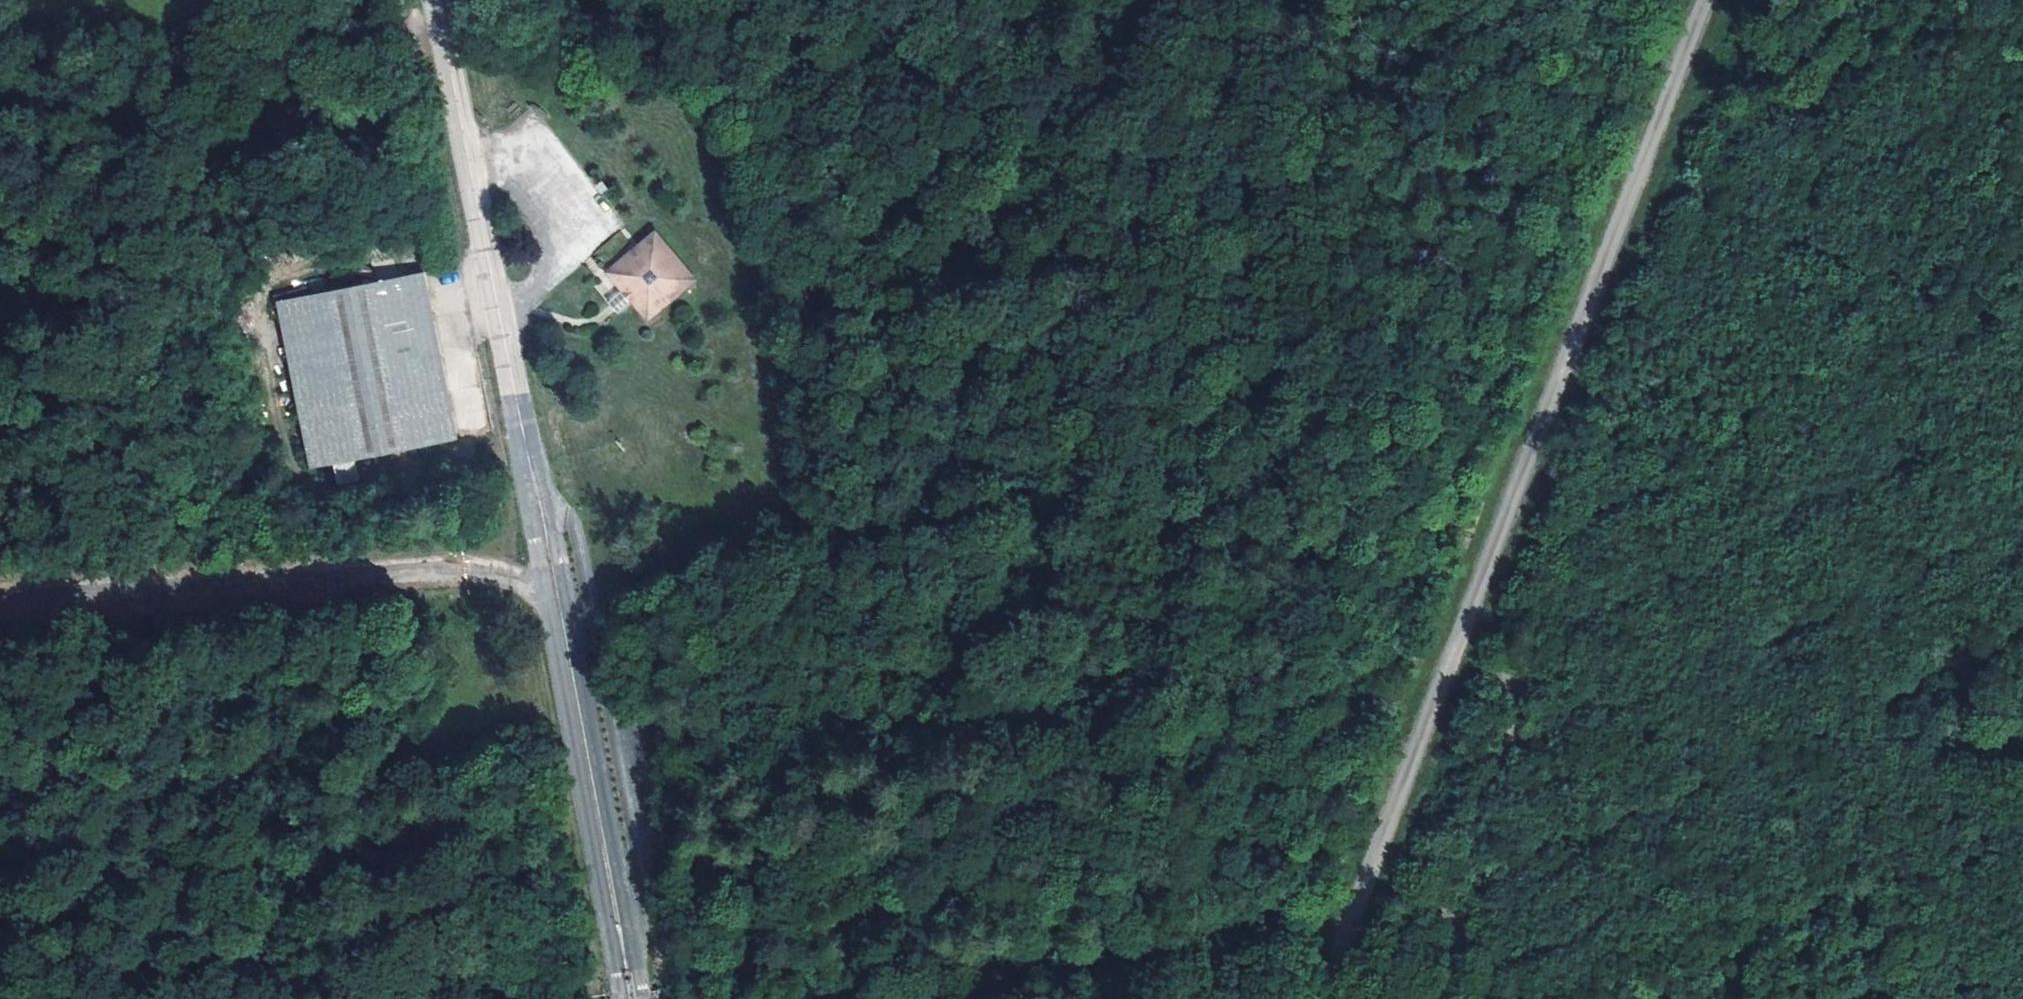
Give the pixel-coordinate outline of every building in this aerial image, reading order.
[(656,228),(607,269),(623,288),(627,292),(633,300),(647,317),(696,276),(656,228)] [(425,270),(274,299),(308,466),(460,438),(425,270)] [(626,306),(633,300),(627,292),(623,288),(609,300),(614,305),(619,312),(626,306)]
